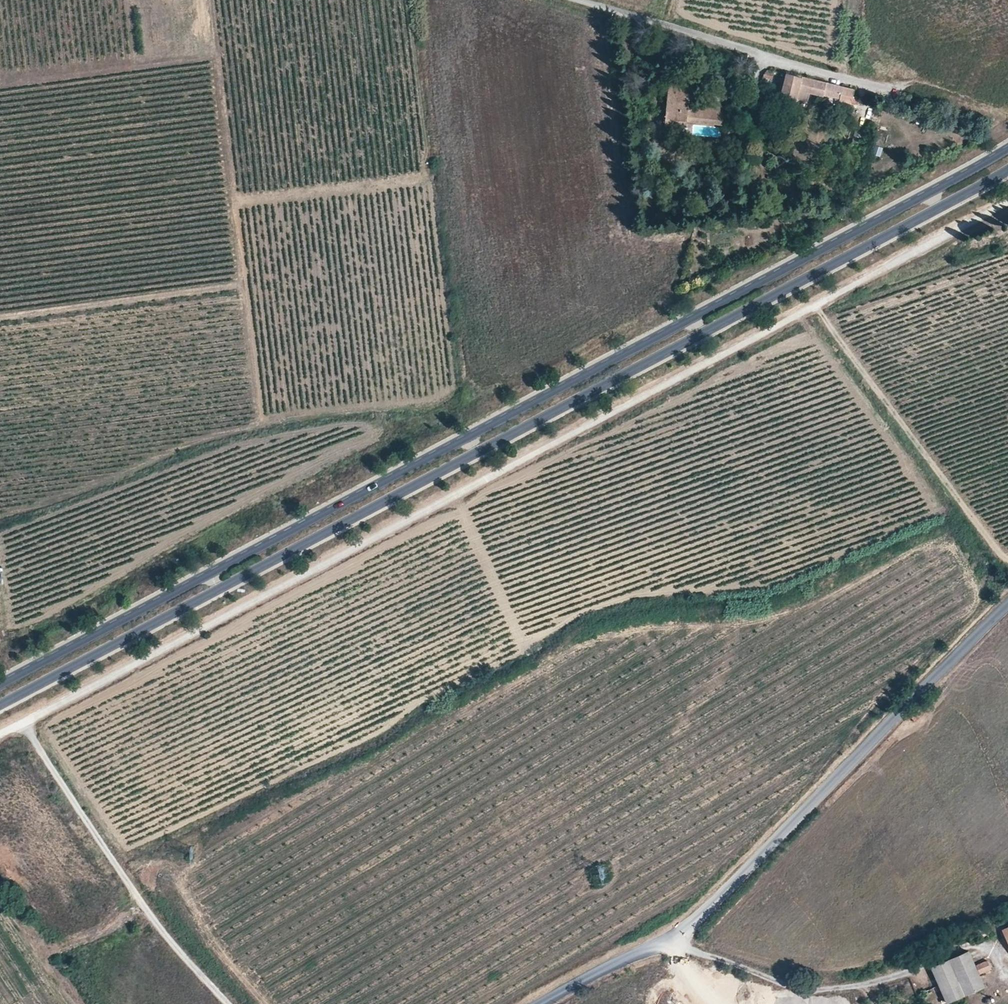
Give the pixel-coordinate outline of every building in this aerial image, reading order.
[(851,103),(854,90),(786,73),(785,74),(779,100),(794,104),(797,93),(798,89),(813,93),(823,96),(824,93),(840,97),(839,100),(851,103)] [(725,119),(726,103),(689,99),(690,84),(668,82),(665,119),(687,121),(687,116),(725,119)] [(751,136),(752,123),(741,122),(740,135),(751,136)] [(855,131),(853,143),(860,145),(863,133),(855,131)] [(914,721),(924,713),(918,706),(908,713),(914,721)] [(949,959),(965,994),(983,986),(968,950),(949,959)] [(947,1001),(965,994),(949,959),(932,967),(943,992),(947,1001)] [(990,968),(987,960),(977,965),(980,973),(990,968)]
